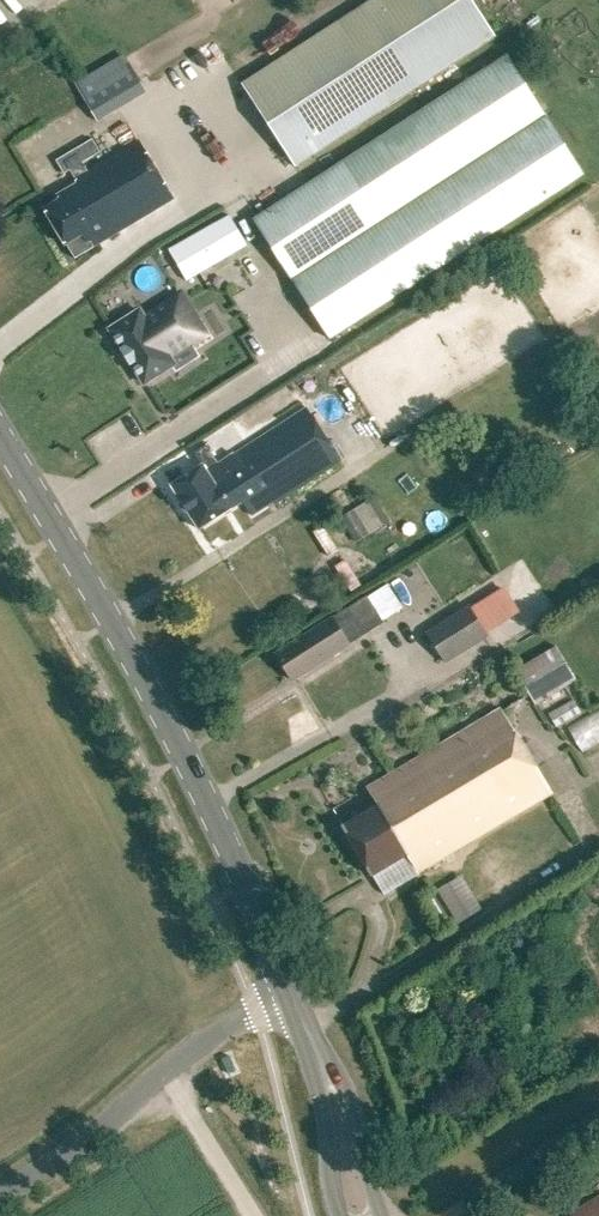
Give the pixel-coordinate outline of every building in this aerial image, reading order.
[(495,37),(471,0),(373,0),(241,86),(294,168),(495,37)] [(329,341),(583,176),(508,57),(253,222),(329,341)] [(98,120),(147,91),(129,60),(80,90),(98,120)] [(60,201),(43,211),(65,249),(68,247),(75,259),(174,201),(140,143),(86,174),(81,165),(102,153),(94,139),(56,161),(64,175),(70,172),(75,181),(77,185),(58,197),(60,201)] [(186,282),(200,274),(246,247),(229,217),(169,252),(186,282)] [(140,311),(110,330),(123,350),(122,351),(131,365),(132,364),(145,384),(174,365),(170,358),(205,335),(180,296),(145,319),(140,311)] [(213,486),(182,505),(199,532),(243,504),(251,517),(273,503),(274,505),(341,462),(307,409),(234,456),(233,455),(218,465),(207,447),(193,455),(201,467),(213,486)] [(170,487),(182,505),(213,486),(201,467),(170,487)] [(377,496),(358,508),(374,534),(393,522),(377,496)] [(355,541),(369,533),(354,508),(340,516),(355,541)] [(292,681),(325,660),(378,627),(361,601),(325,624),(308,634),(309,635),(276,655),(292,681)] [(446,662),(489,635),(485,629),(478,617),(469,604),(426,631),(446,662)] [(487,611),(478,617),(485,629),(494,623),(487,611)] [(534,705),(576,680),(556,647),(515,672),(534,705)] [(576,698),(551,712),(558,726),(583,712),(576,698)] [(371,878),(382,896),(417,875),(551,794),(500,709),(366,789),(376,807),(341,828),(371,878)] [(584,751),(598,741),(598,709),(569,728),(584,751)] [(439,889),(460,922),(486,907),(465,873),(439,889)] [(567,1215),(568,1215),(598,1215),(598,1195),(567,1215)]
